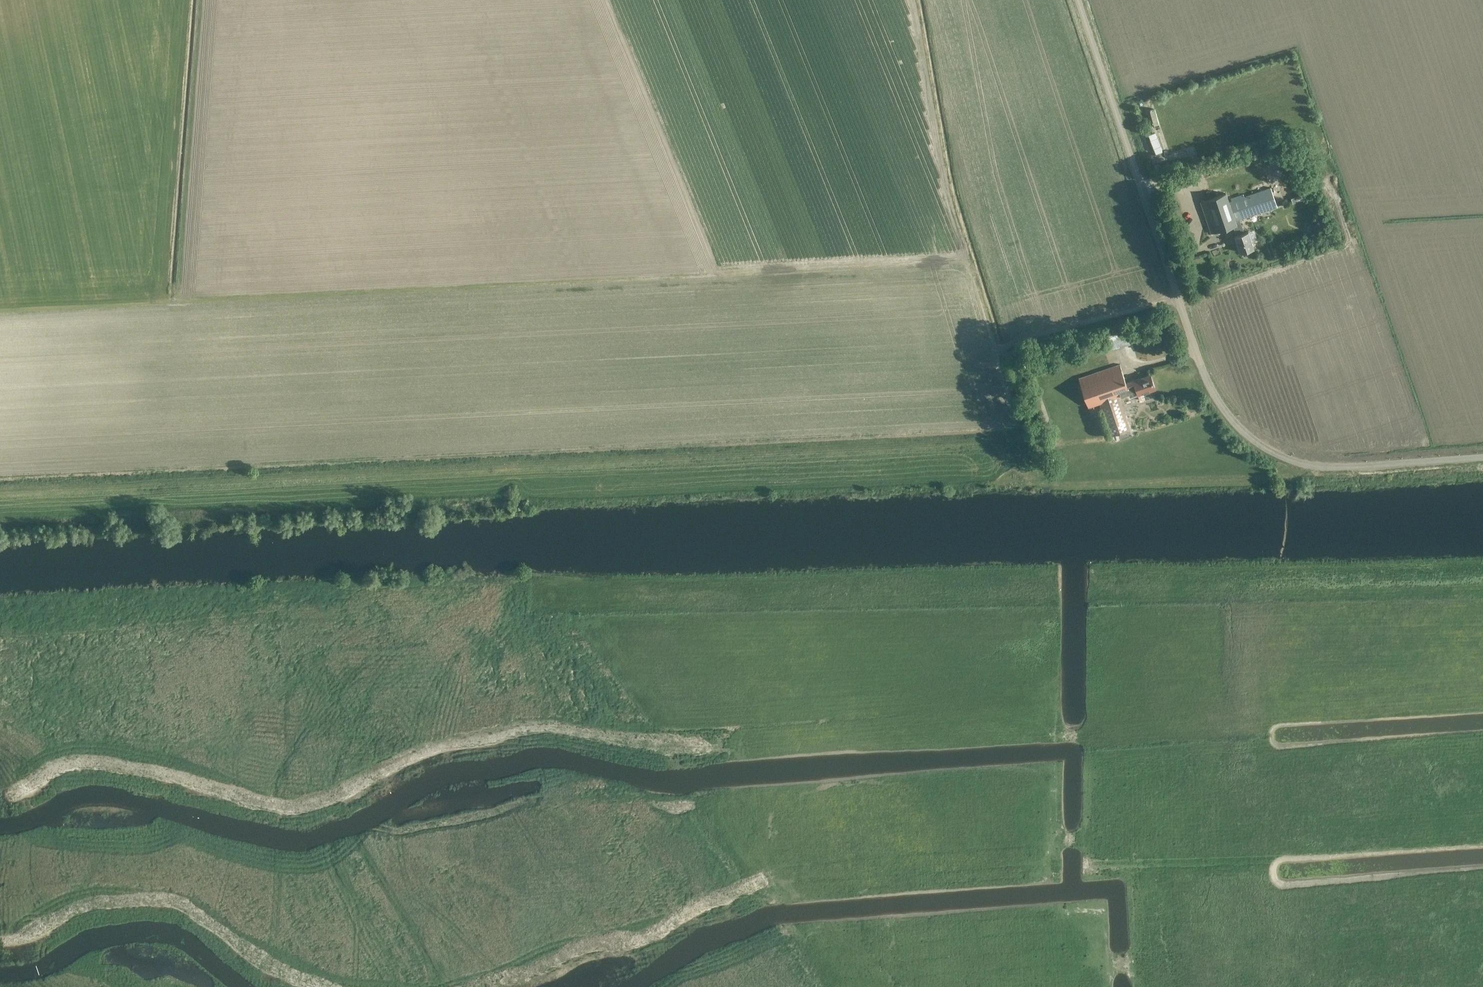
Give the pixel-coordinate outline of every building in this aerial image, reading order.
[(1148,130),(1148,141),(1157,140),(1156,129),(1148,130)] [(1249,191),(1261,186),(1257,178),(1246,183),(1249,191)] [(1226,192),(1201,201),(1211,232),(1233,224),(1236,234),(1235,234),(1240,251),(1254,246),(1248,230),(1243,232),(1239,218),(1276,206),(1270,187),(1246,195),(1243,185),(1225,191),(1226,192)] [(1311,190),(1290,197),(1292,203),(1313,195),(1311,190)] [(1317,226),(1309,223),(1306,231),(1314,234),(1317,226)] [(1198,240),(1202,250),(1212,246),(1208,237),(1198,240)] [(1102,340),(1106,350),(1128,341),(1125,331),(1102,340)] [(1118,396),(1137,390),(1140,400),(1150,396),(1148,389),(1154,388),(1149,373),(1125,381),(1119,364),(1079,378),(1088,406),(1100,403),(1110,434),(1128,428),(1118,396)]
